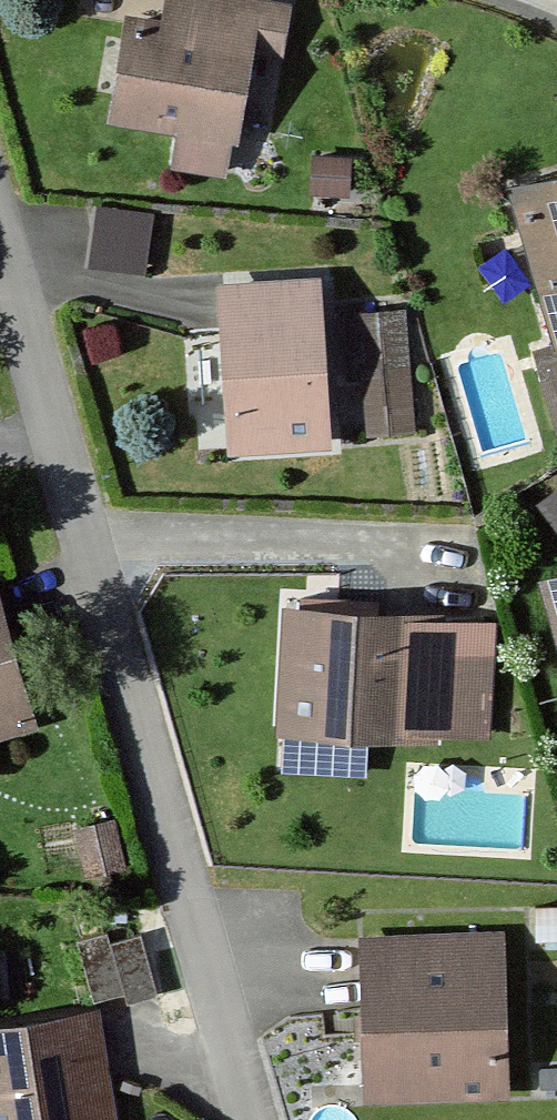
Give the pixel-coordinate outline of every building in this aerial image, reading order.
[(129,34),(111,117),(178,131),(172,159),(233,172),(269,0),(268,0),(171,0),(167,19),(134,12),(129,34)] [(510,188),(556,342),(556,174),(510,188)] [(101,195),(97,251),(152,254),(155,198),(101,195)] [(323,264),(217,272),(229,448),(336,441),(323,264)] [(419,422),(416,296),(360,297),(362,423),(419,422)] [(541,485),(556,510),(556,475),(541,485)] [(540,582),(556,636),(556,577),(540,582)] [(0,586),(0,734),(42,723),(4,585),(0,586)] [(499,616),(287,606),(280,734),(493,744),(499,616)] [(94,991),(154,987),(151,926),(90,929),(94,991)] [(511,930),(366,931),(367,1098),(512,1097),(511,930)] [(0,1022),(0,1119),(116,1119),(98,1006),(0,1022)]
